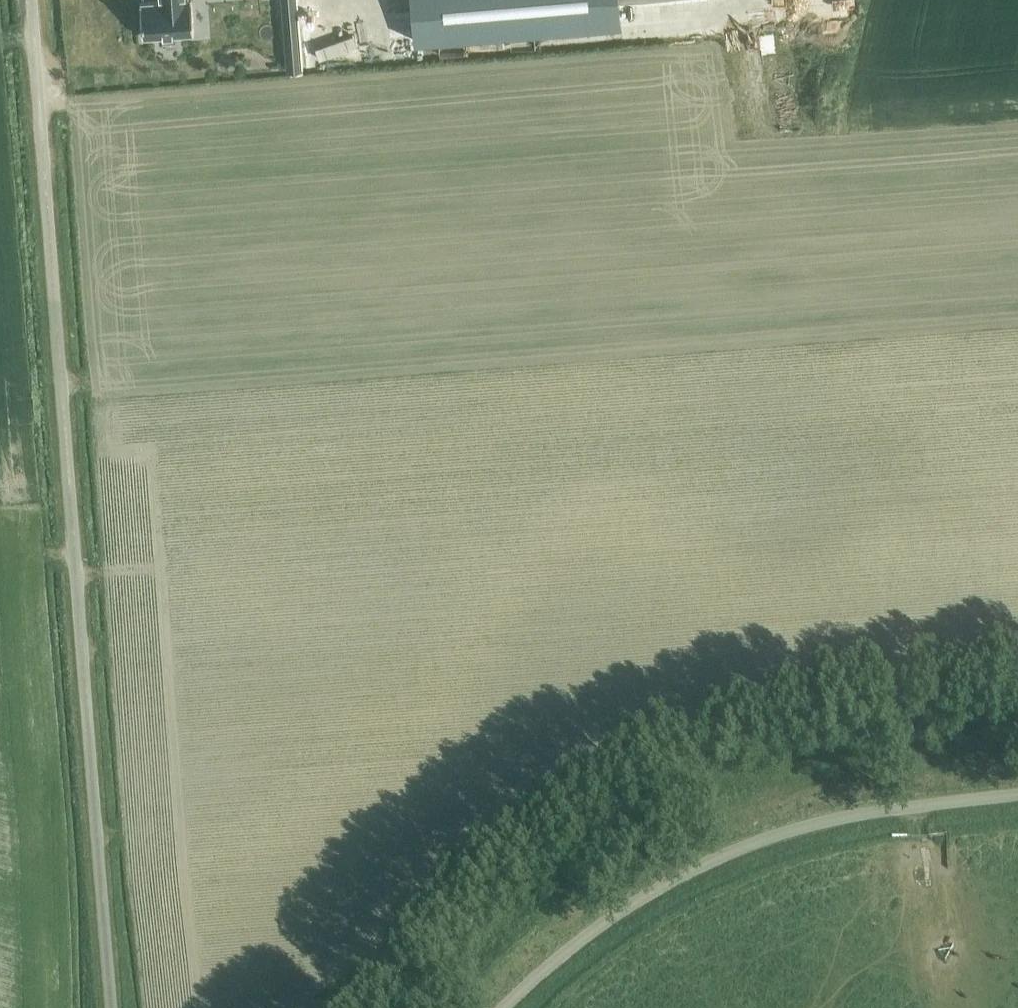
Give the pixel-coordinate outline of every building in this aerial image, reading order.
[(140,2),(143,36),(194,33),(191,0),(158,0),(158,1),(140,2)] [(414,40),(555,28),(621,23),(619,0),(411,0),(414,40)] [(363,46),(341,51),(344,64),(366,59),(363,46)]
